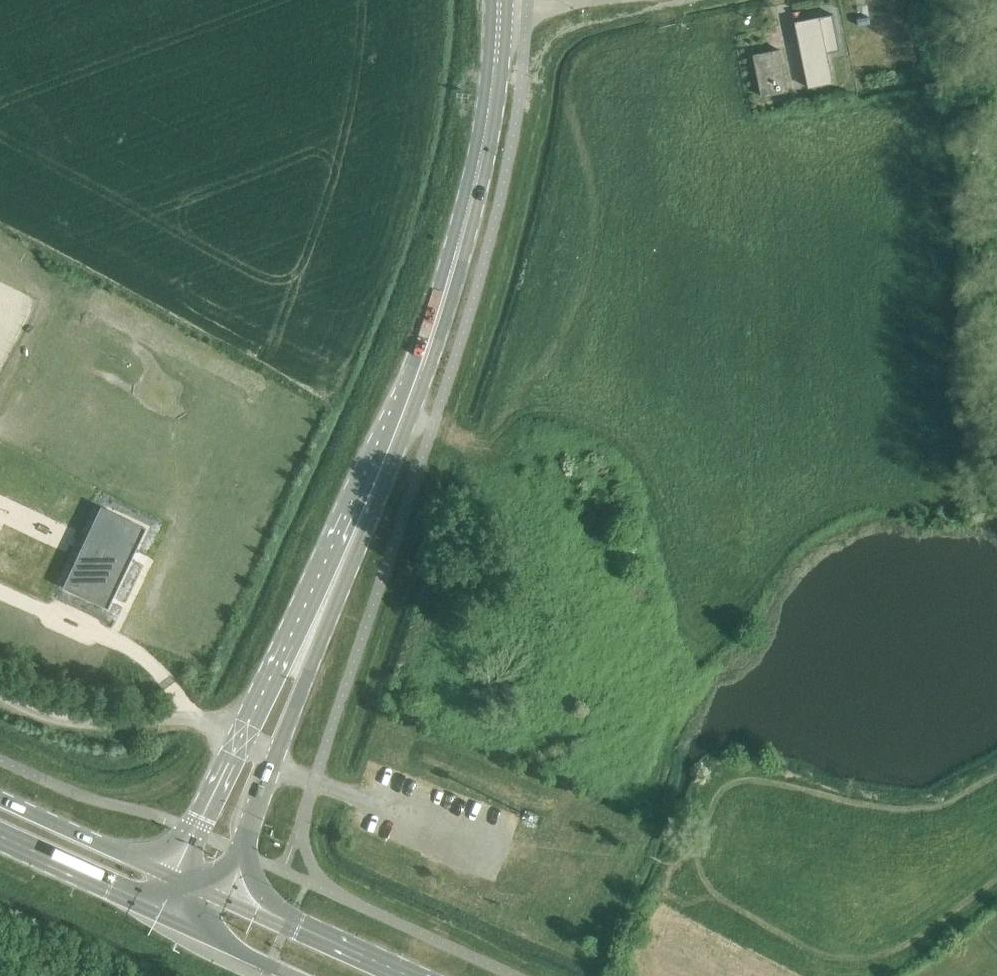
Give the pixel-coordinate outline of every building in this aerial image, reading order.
[(795,22),(809,88),(834,83),(820,17),(795,22)] [(753,55),(762,97),(788,92),(780,49),(753,55)] [(111,512),(91,555),(87,553),(73,583),(76,585),(74,590),(107,606),(144,527),(111,512)]
